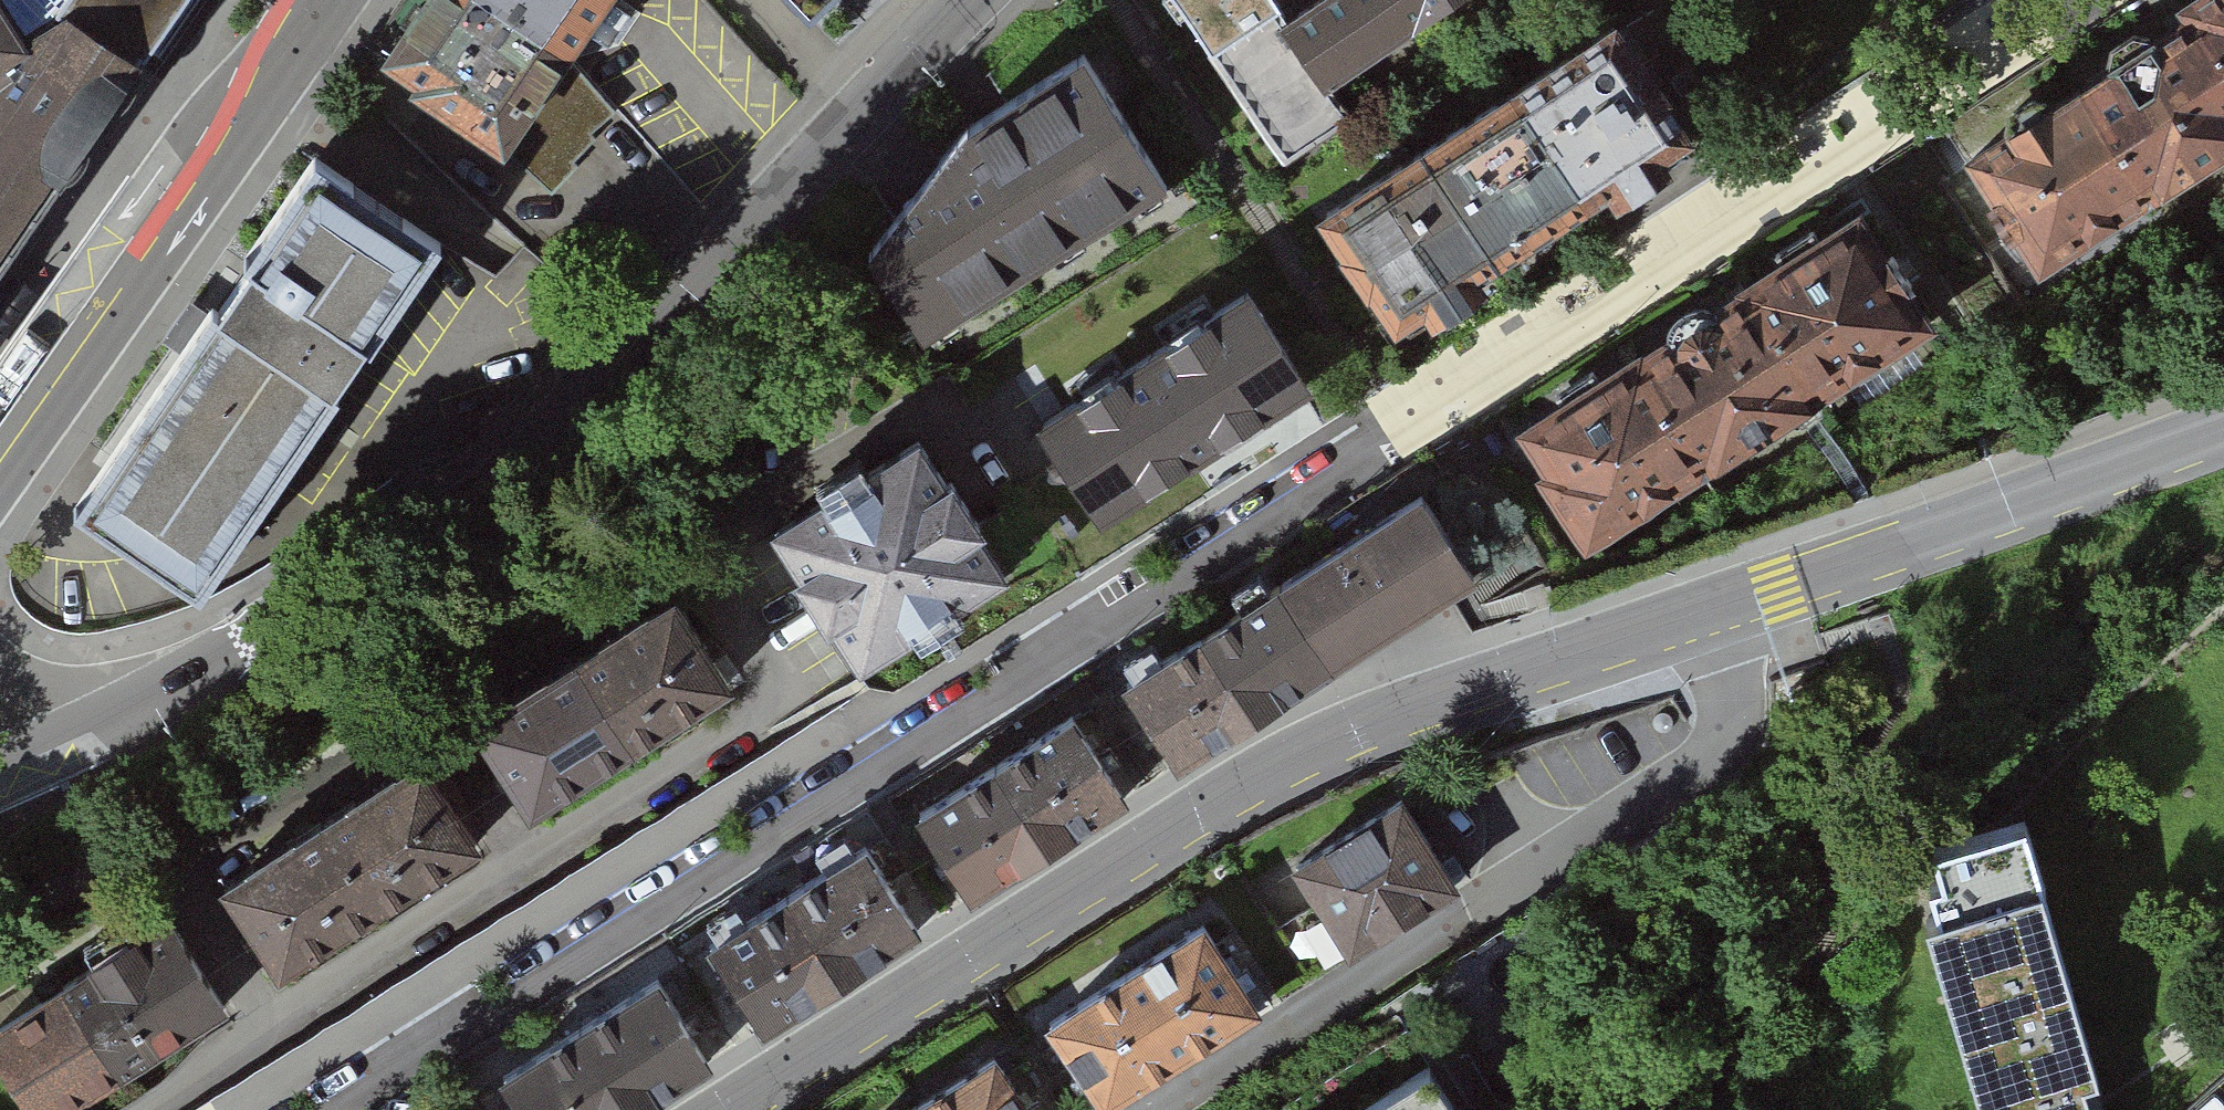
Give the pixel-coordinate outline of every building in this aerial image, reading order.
[(14,40),(31,8),(119,67),(164,0),(0,0),(0,18),(14,40)] [(577,31),(530,0),(415,0),(385,45),(513,129),(574,36),(577,31)] [(577,31),(598,0),(530,0),(577,31)] [(808,17),(826,0),(792,0),(808,17)] [(1213,34),(1263,0),(1189,0),(1213,34)] [(1328,79),(1449,0),(1290,0),(1280,7),(1328,79)] [(2050,282),(2223,160),(2223,0),(2200,0),(1967,164),(2050,282)] [(119,67),(31,8),(14,40),(0,18),(0,243),(119,67)] [(574,36),(513,129),(553,173),(627,102),(574,36)] [(1401,345),(1686,164),(1605,37),(1319,218),(1401,345)] [(924,335),(1169,172),(1080,40),(967,116),(866,249),(924,335)] [(73,506),(199,592),(338,390),(333,387),(436,238),(315,155),(73,506)] [(1823,385),(1937,311),(1860,191),(1745,265),(1823,385)] [(1708,459),(1823,385),(1745,265),(1631,339),(1708,459)] [(1246,272),(1038,403),(1103,504),(1310,374),(1246,272)] [(1594,532),(1708,459),(1631,339),(1516,412),(1543,453),(1534,459),(1585,538),(1594,532)] [(841,628),(870,674),(922,642),(930,654),(976,625),(968,613),(1020,580),(991,534),(999,530),(964,475),(957,480),(930,437),(878,469),(870,456),(824,485),(832,498),(780,531),(807,574),(800,578),(834,633),(841,628)] [(1382,496),(1277,563),(1337,658),(1451,587),(1481,568),(1421,472),(1382,496)] [(1277,563),(1199,612),(1259,708),(1337,658),(1277,563)] [(480,725),(538,815),(734,690),(676,600),(480,725)] [(1199,612),(1121,661),(1181,757),(1259,708),(1199,612)] [(1049,838),(1128,789),(1069,696),(990,745),(1049,838)] [(971,888),(1049,838),(990,745),(912,795),(971,888)] [(225,881),(284,973),(480,848),(421,756),(225,881)] [(1349,949),(1461,877),(1441,845),(1400,781),(1288,853),(1349,949)] [(2085,1088),(2099,1084),(2024,804),(1931,829),(1940,863),(1928,866),(1936,897),(1924,900),(1980,1109),(2090,1109),(2085,1088)] [(842,970),(921,920),(861,828),(783,878),(842,970)] [(764,1021),(842,970),(783,878),(704,928),(764,1021)] [(1083,1073),(1103,1104),(1263,1003),(1245,973),(1202,906),(1041,1007),(1083,1073)] [(222,1009),(161,911),(27,993),(0,1011),(0,1056),(34,1109),(61,1109),(222,1009)] [(658,962),(578,1013),(634,1101),(714,1051),(658,962)] [(498,1063),(527,1109),(620,1109),(634,1101),(578,1013),(498,1063)] [(1035,1104),(993,1037),(878,1109),(1039,1109),(1035,1104)] [(1418,1092),(1389,1109),(1430,1109),(1418,1092)]
